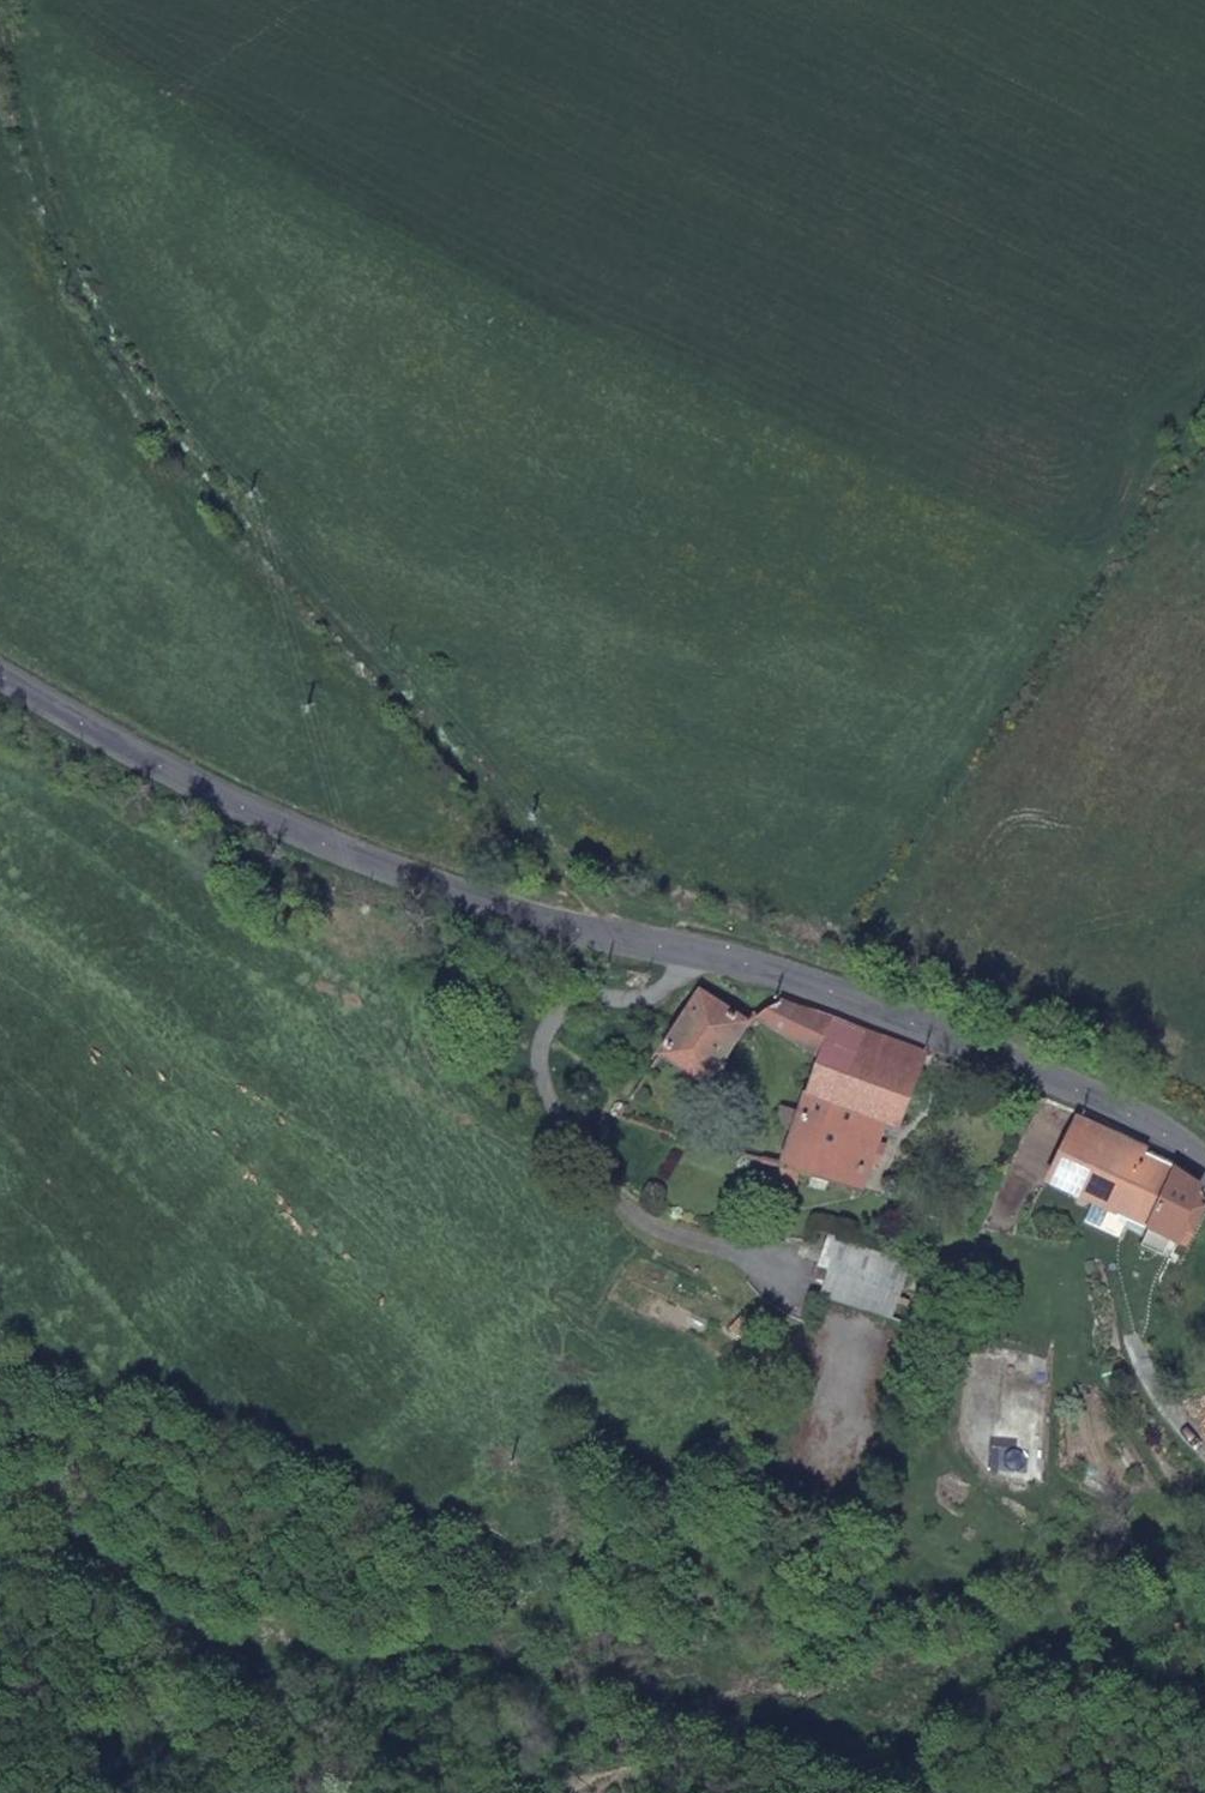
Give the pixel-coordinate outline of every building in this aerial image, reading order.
[(751,1024),(698,994),(691,1005),(661,1059),(710,1087),(746,1028),(751,1024)] [(929,1059),(780,1002),(751,1024),(785,1042),(817,1064),(806,1096),(887,1129),(901,1133),(929,1059)] [(887,1129),(806,1096),(799,1115),(793,1131),(779,1169),(862,1190),(887,1129)] [(776,1126),(793,1131),(799,1115),(780,1107),(776,1126)] [(1107,1127),(1081,1117),(1076,1127),(1103,1137),(1107,1127)] [(1103,1137),(1076,1127),(1045,1187),(1150,1234),(1177,1174),(1103,1137)] [(1150,1234),(1180,1247),(1185,1235),(1196,1240),(1204,1222),(1204,1203),(1200,1202),(1204,1193),(1204,1188),(1177,1174),(1150,1234)] [(830,1235),(816,1269),(890,1299),(904,1265),(830,1235)]
